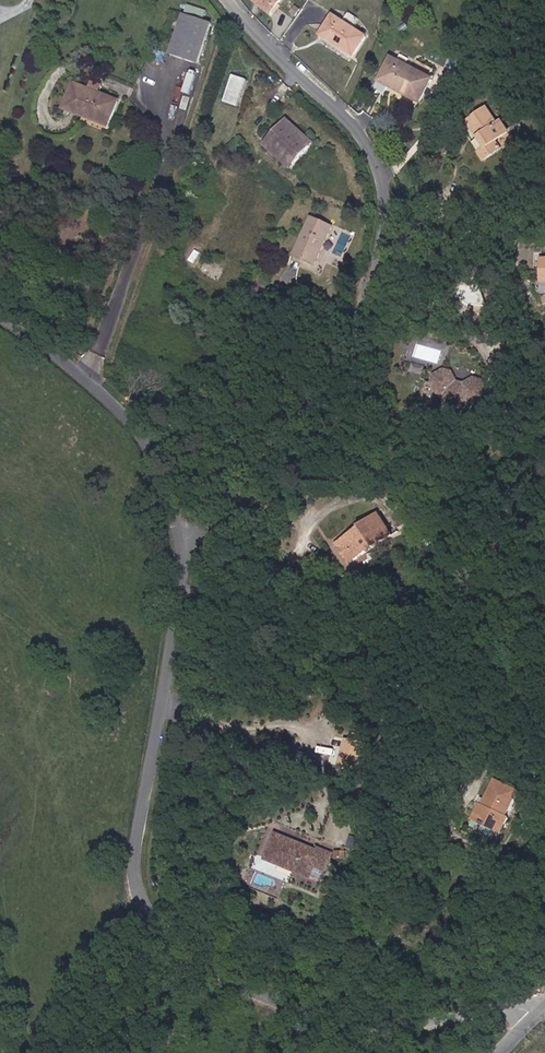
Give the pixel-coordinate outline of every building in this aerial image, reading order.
[(274,16),(287,0),(253,0),(274,16)] [(186,13),(203,19),(206,10),(189,5),(186,13)] [(322,33),(354,58),(369,39),(335,14),(322,33)] [(186,15),(173,55),(200,64),(213,24),(186,15)] [(384,78),(394,85),(423,100),(434,79),(394,58),(384,78)] [(458,63),(450,60),(445,73),(455,75),(458,63)] [(105,81),(94,77),(91,87),(102,90),(105,81)] [(242,109),(250,83),(234,78),(226,105),(242,109)] [(119,100),(75,85),(66,109),(86,117),(87,112),(112,121),(119,100)] [(419,107),(423,100),(394,85),(391,92),(419,107)] [(496,159),(508,150),(503,143),(512,137),(506,127),(503,129),(490,111),(478,119),(484,128),(487,126),(495,137),(486,144),(496,159)] [(289,119),(286,123),(312,145),(315,142),(289,119)] [(286,123),(269,141),(295,163),(312,145),(286,123)] [(516,134),(512,137),(503,143),(508,150),(521,141),(516,134)] [(292,167),(295,163),(269,141),(266,144),(292,167)] [(333,225),(311,216),(294,254),(316,264),(333,225)] [(486,378),(476,375),(470,381),(460,379),(457,371),(447,368),(435,375),(433,381),(439,393),(449,395),(452,403),(463,406),(471,401),(480,403),(489,396),(490,386),(486,378)] [(371,552),(369,550),(375,545),(378,548),(398,534),(382,512),(361,526),(364,529),(339,545),(353,564),(371,552)] [(503,728),(490,727),(490,743),(502,744),(503,728)] [(362,770),(366,743),(345,740),(341,767),(362,770)] [(526,792),(499,779),(487,804),(485,803),(476,823),(509,837),(517,819),(514,818),(526,792)] [(316,877),(325,881),(336,854),(322,848),(321,852),(277,834),(267,858),(315,879),(316,877)] [(353,851),(339,851),(340,859),(352,859),(353,851)]
